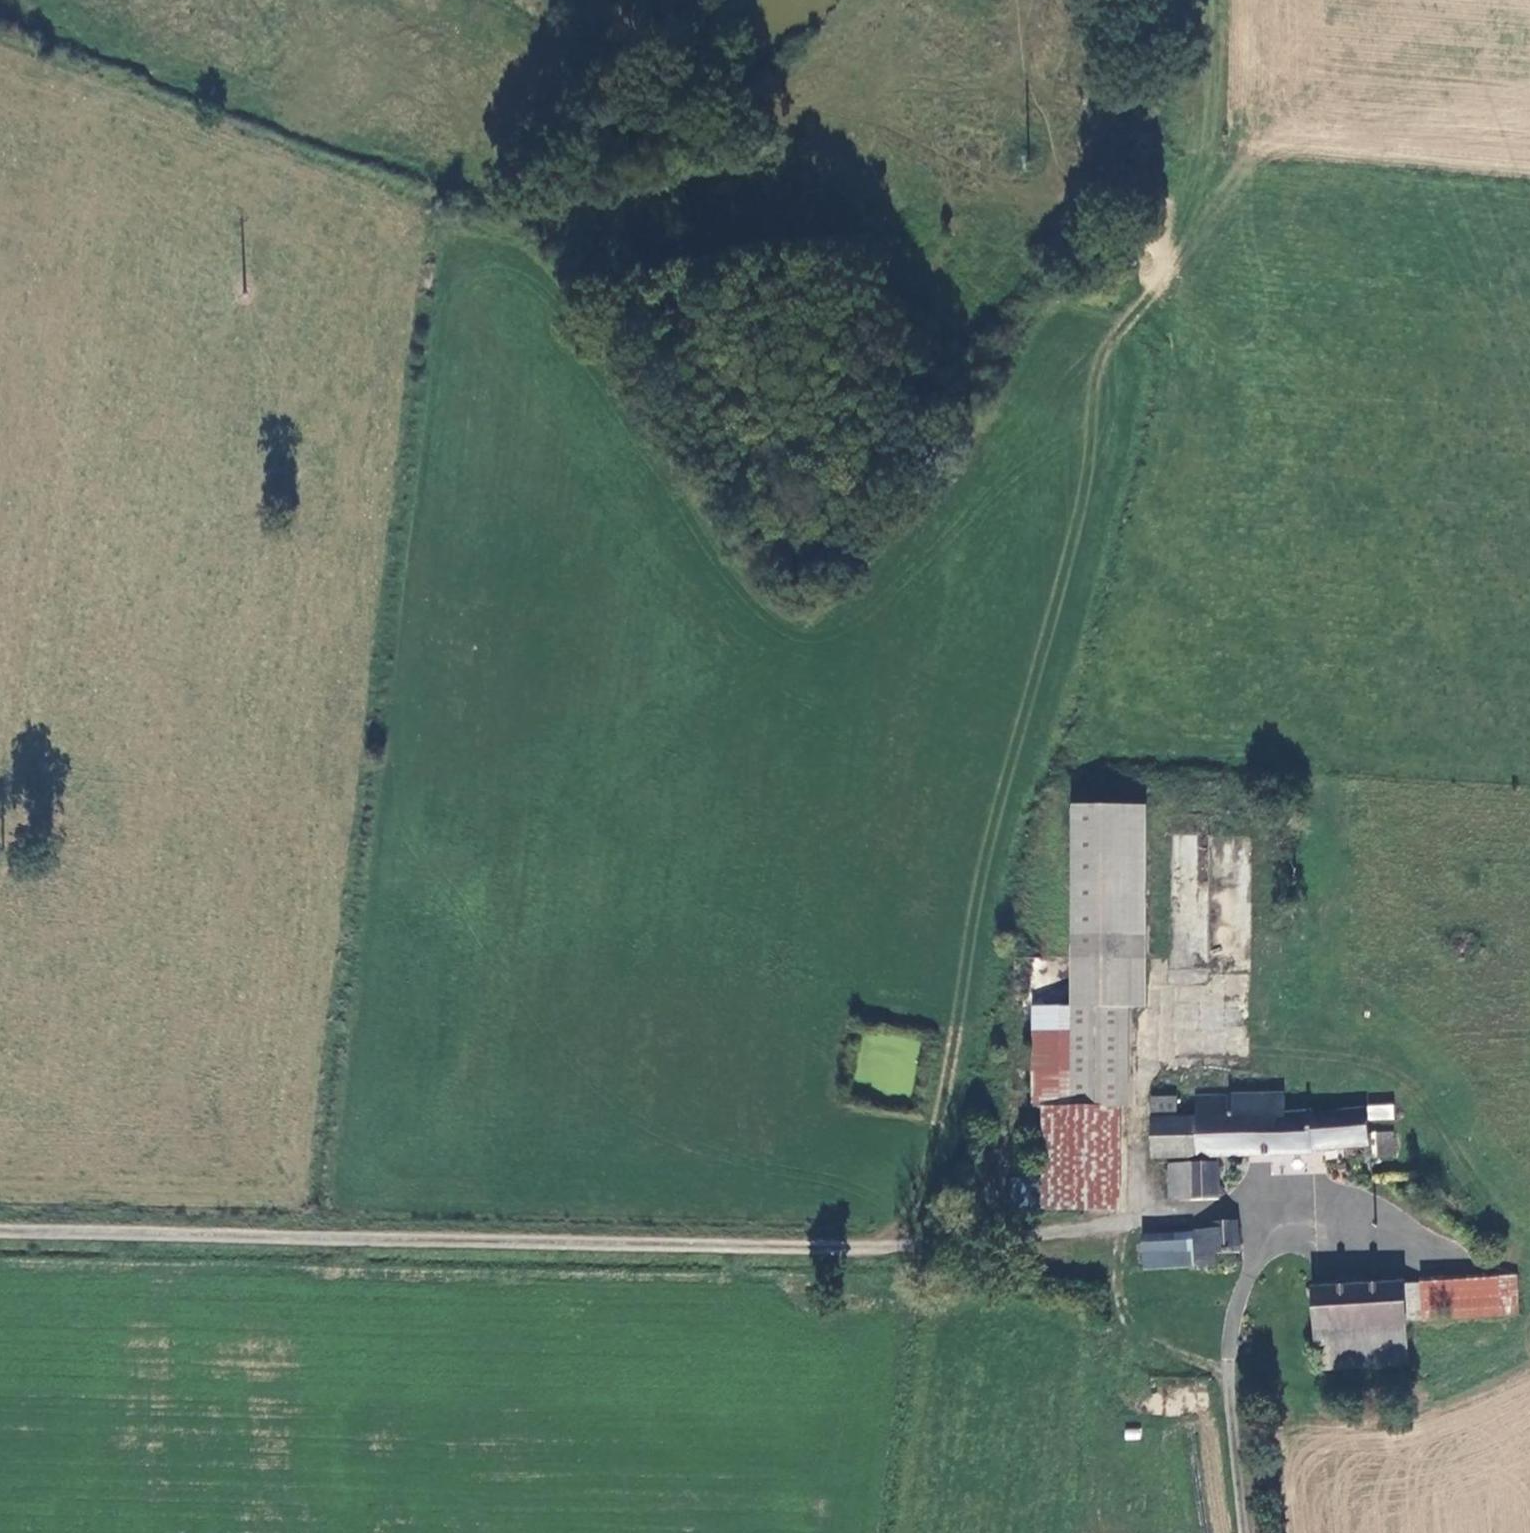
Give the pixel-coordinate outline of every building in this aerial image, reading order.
[(1073,1007),(1121,1007),(1133,1008),(1134,807),(1073,807),(1073,1007)] [(1177,850),(1197,851),(1197,835),(1177,835),(1177,850)] [(1033,1107),(1043,1107),(1120,1107),(1121,1007),(1073,1007),(1034,1007),(1033,1107)] [(1368,1134),(1367,1108),(1312,1114),(1312,1112),(1285,1113),(1284,1095),(1196,1096),(1197,1117),(1177,1117),(1177,1098),(1152,1098),(1153,1158),(1194,1157),(1190,1166),(1191,1200),(1219,1199),(1218,1156),(1314,1153),(1313,1150),(1369,1145),(1368,1134)] [(1043,1183),(1044,1209),(1112,1210),(1113,1109),(1043,1109),(1043,1177),(1043,1183)] [(1394,1133),(1368,1134),(1369,1145),(1370,1158),(1395,1156),(1394,1133)] [(1170,1166),(1170,1201),(1191,1200),(1190,1166),(1170,1166)] [(1013,1210),(1044,1209),(1043,1183),(1012,1184),(1013,1210)] [(1192,1232),(1192,1241),(1193,1266),(1217,1265),(1221,1269),(1227,1270),(1233,1268),(1237,1263),(1237,1258),(1235,1253),(1240,1253),(1237,1221),(1211,1223),(1212,1230),(1192,1232)] [(1192,1241),(1143,1244),(1144,1269),(1193,1266),(1192,1241)] [(1420,1284),(1404,1285),(1406,1320),(1519,1313),(1518,1274),(1499,1278),(1422,1283),(1420,1284)] [(1309,1288),(1309,1307),(1311,1328),(1402,1323),(1404,1324),(1404,1319),(1402,1284),(1309,1288)] [(1402,1323),(1311,1328),(1313,1367),(1403,1362),(1402,1323)]
